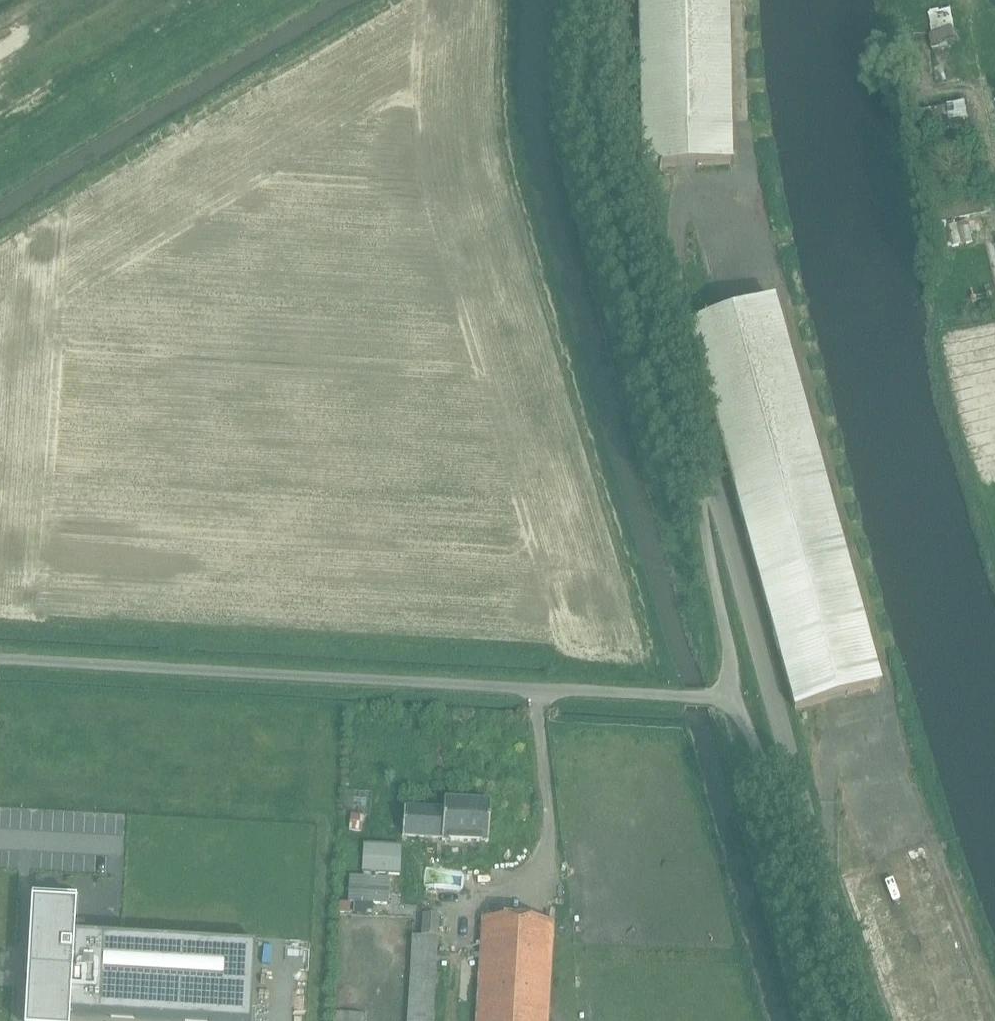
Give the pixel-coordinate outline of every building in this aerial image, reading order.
[(662,167),(731,166),(727,0),(638,0),(642,168),(662,167)] [(969,7),(967,0),(948,0),(951,12),(969,7)] [(933,35),(929,36),(931,48),(947,46),(954,45),(952,32),(933,35)] [(963,103),(917,113),(920,125),(934,122),(935,128),(949,125),(949,123),(967,119),(963,103)] [(983,196),(937,206),(941,222),(986,212),(983,196)] [(794,710),(813,705),(879,686),(772,300),(687,324),(794,710)] [(488,843),(489,822),(490,802),(444,800),(443,811),(404,809),(402,836),(442,838),(441,841),(488,843)] [(351,815),(349,831),(361,832),(362,817),(351,815)] [(364,844),(363,875),(399,877),(401,846),(364,844)] [(351,876),(349,903),(354,903),(373,904),(387,905),(388,879),(351,876)] [(24,1020),(69,1020),(70,1015),(176,1020),(251,1020),(255,944),(74,934),(77,893),(32,891),(24,1020)] [(340,903),(339,913),(349,913),(350,904),(340,903)] [(439,915),(424,915),(422,936),(412,935),(408,1020),(434,1020),(439,915)] [(480,938),(475,1020),(550,1020),(555,922),(481,918),(480,938)] [(364,1014),(334,1012),(334,1020),(363,1020),(364,1014)]
